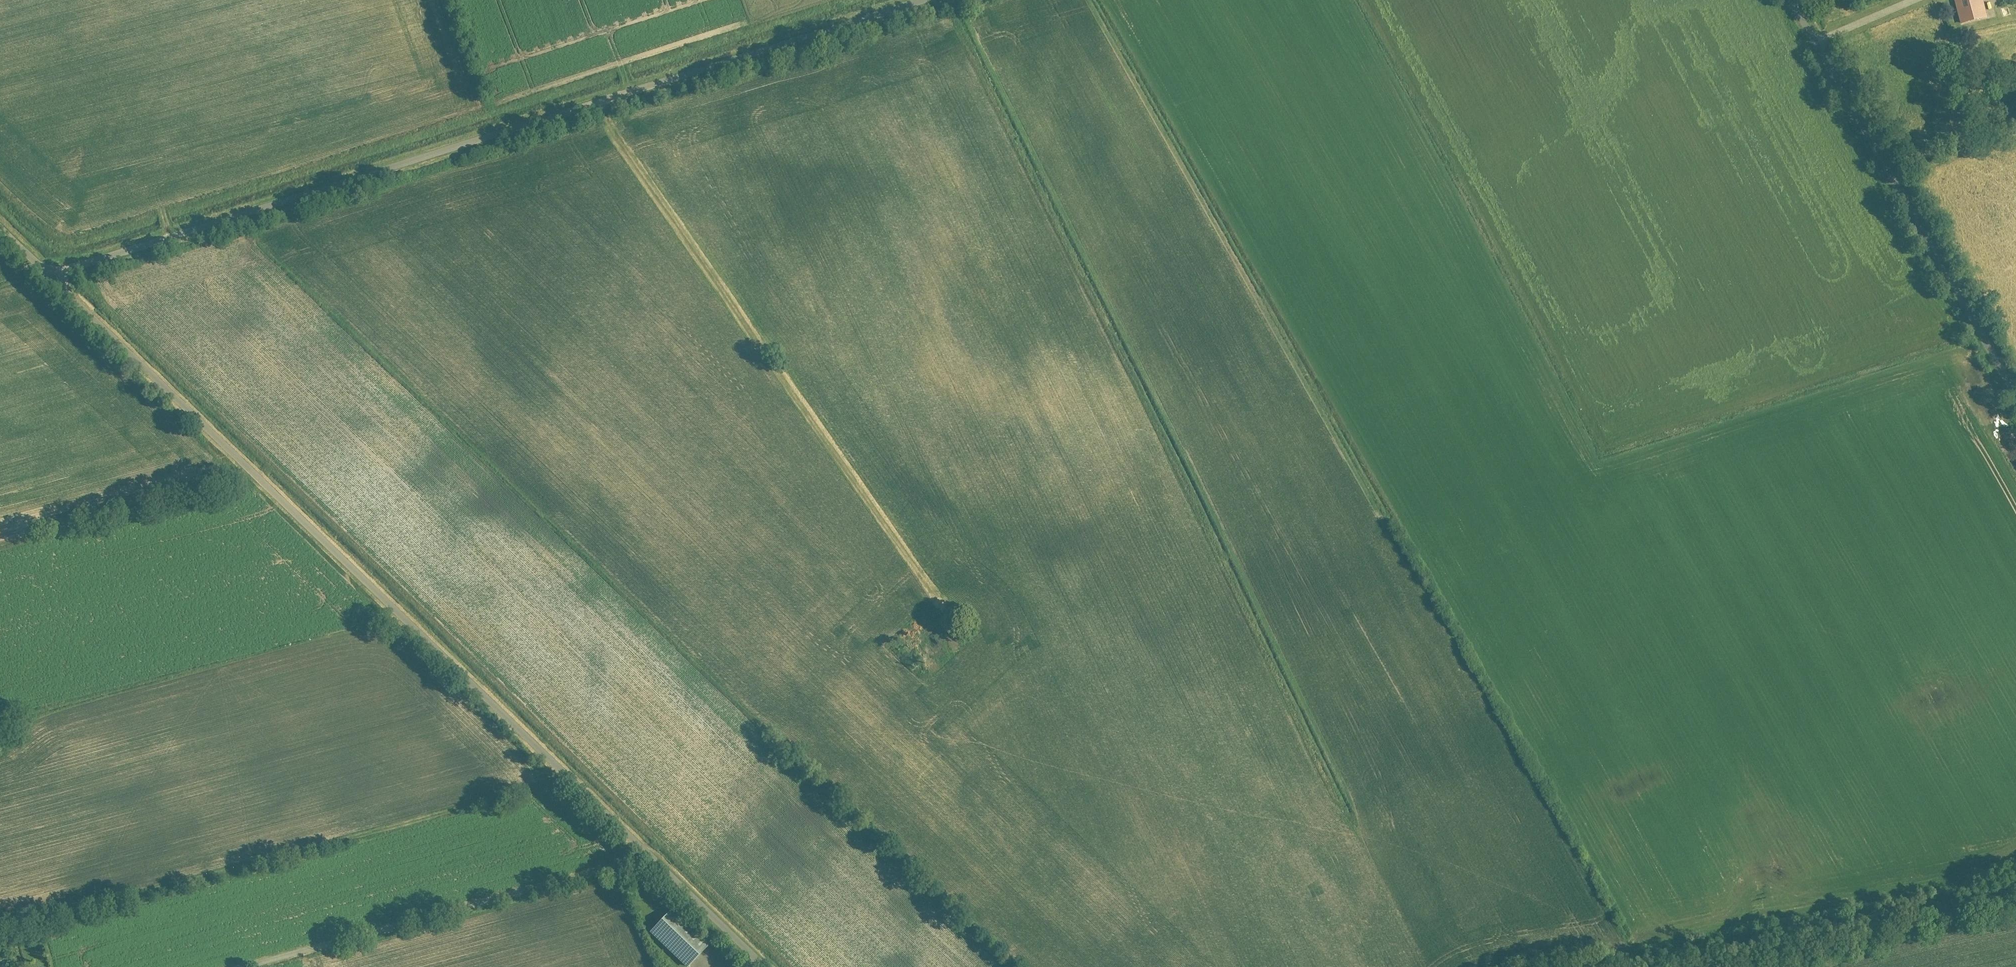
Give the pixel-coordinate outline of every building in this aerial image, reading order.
[(1954,0),(1960,24),(1988,16),(1983,0),(1955,0),(1954,0)] [(649,933),(684,966),(685,966),(708,944),(672,909),(649,933)]
